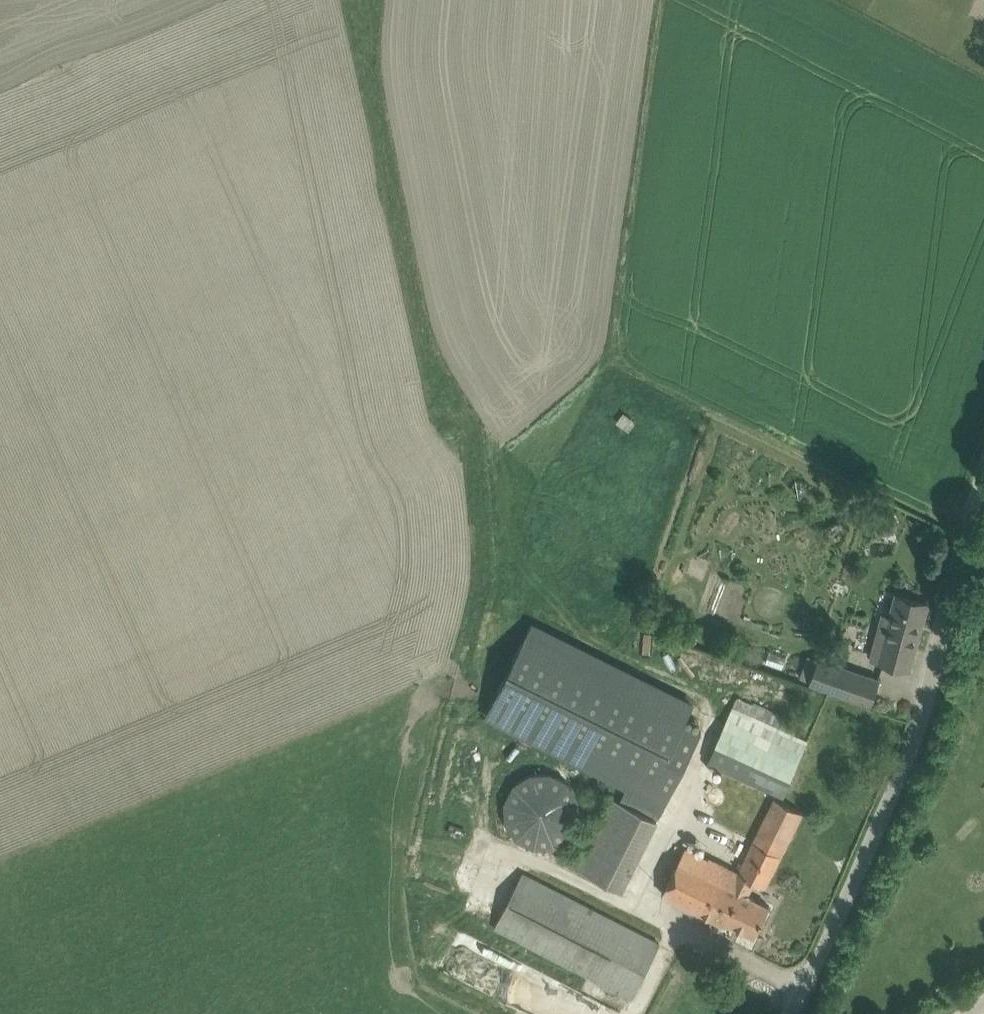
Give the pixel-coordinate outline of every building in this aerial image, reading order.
[(872,658),(910,668),(928,601),(897,593),(891,615),(884,613),(872,658)] [(535,620),(486,717),(626,787),(619,801),(658,822),(704,729),(687,721),(697,702),(535,620)] [(819,657),(811,681),(871,703),(880,678),(819,657)] [(708,762),(782,799),(812,740),(799,733),(803,724),(755,702),(754,705),(740,698),(708,762)] [(508,800),(507,807),(507,813),(507,817),(511,826),(515,833),(519,836),(526,841),(532,844),(540,846),(546,845),(553,844),(560,841),(566,838),(570,834),(573,830),(576,827),(579,820),(579,813),(580,806),(579,801),(577,796),(575,790),(572,787),(568,782),(563,778),(559,776),(551,774),(546,773),(541,773),(533,774),(526,777),(520,780),(516,784),(513,789),(509,794),(508,800)] [(663,893),(724,923),(726,920),(755,935),(770,905),(748,894),(755,880),(766,886),(803,811),(775,797),(738,872),(686,846),(663,893)] [(571,865),(622,891),(658,822),(613,798),(584,854),(579,851),(571,865)] [(495,927),(632,997),(660,942),(523,872),(495,927)]
